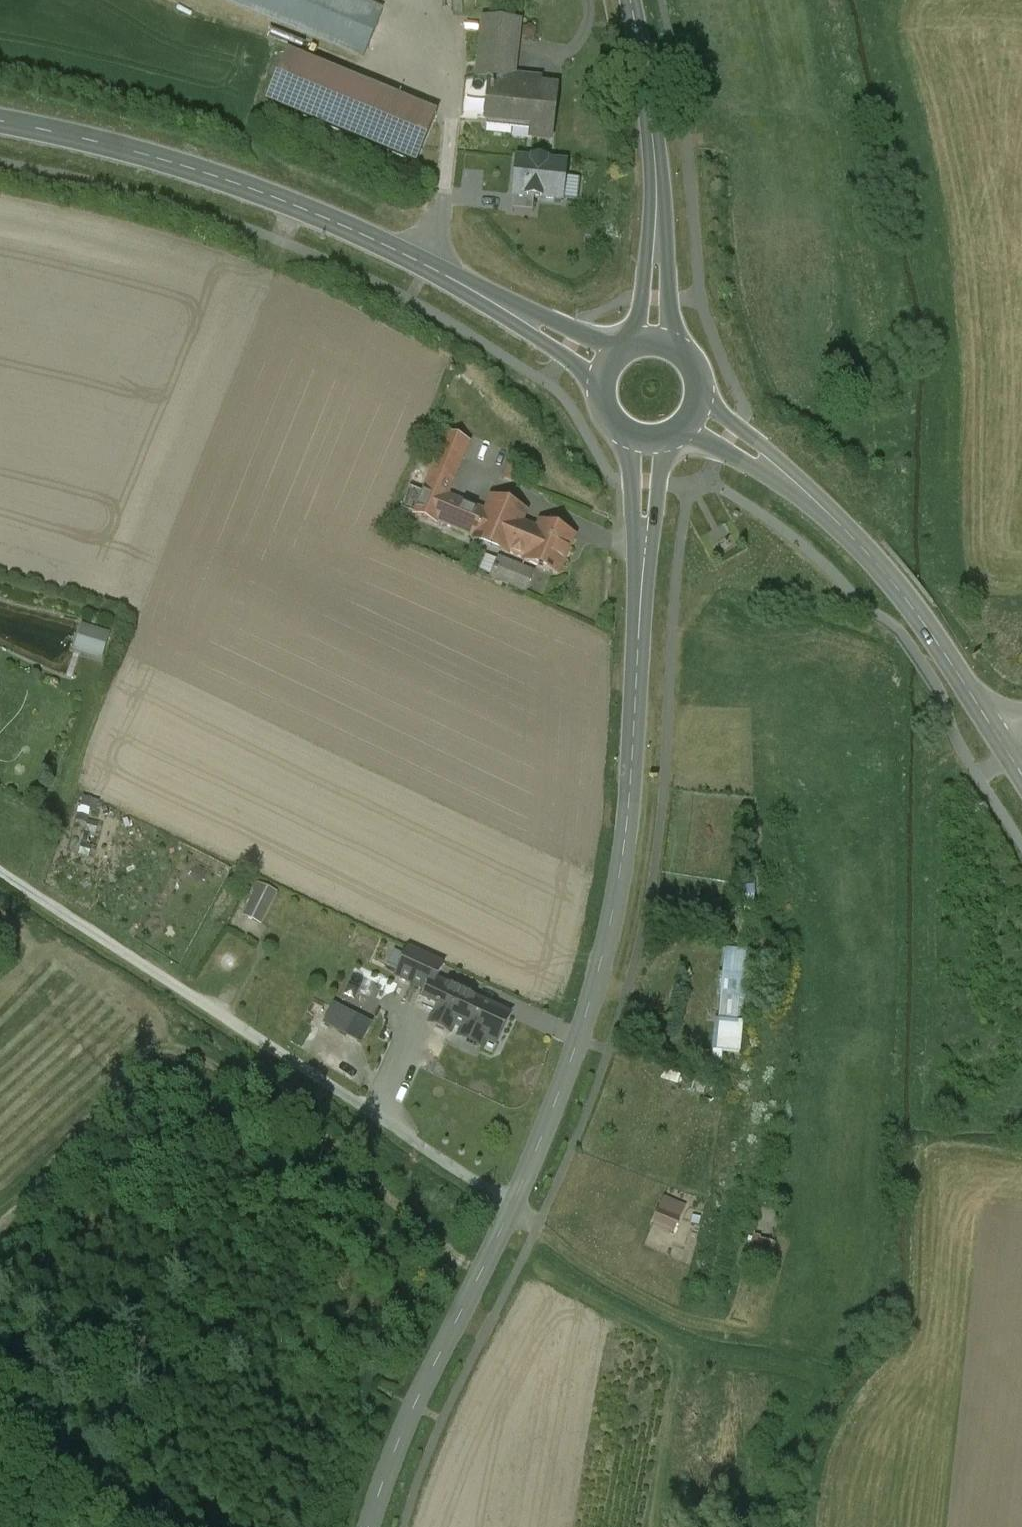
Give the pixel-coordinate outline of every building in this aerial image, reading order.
[(348,0),(228,0),(364,57),(380,13),(348,0)] [(479,77),(486,77),(487,50),(515,53),(518,21),(484,18),(479,77)] [(512,88),(515,53),(487,50),(486,77),(490,78),(486,120),(533,125),(531,138),(550,139),(555,87),(540,85),(539,90),(512,88)] [(437,114),(288,52),(267,103),(416,165),(437,114)] [(515,156),(511,200),(564,204),(568,161),(515,156)] [(459,530),(468,505),(447,496),(462,456),(437,446),(430,464),(435,466),(424,495),(415,517),(436,526),(437,522),(459,530)] [(519,486),(525,472),(509,466),(503,480),(519,486)] [(415,517),(424,495),(410,489),(401,512),(415,517)] [(506,555),(518,525),(523,512),(491,500),(487,512),(476,538),(473,541),(506,555)] [(476,538),(487,512),(468,505),(459,530),(476,538)] [(536,532),(524,562),(558,576),(573,537),(539,524),(536,532)] [(524,562),(536,532),(518,525),(506,555),(524,562)] [(532,575),(498,560),(490,578),(524,593),(532,575)] [(81,625),(73,653),(102,661),(110,634),(81,625)] [(263,926),(279,894),(254,881),(246,895),(252,898),(242,918),(235,915),(228,930),(261,947),(270,930),(263,926)] [(423,1003),(438,1009),(447,988),(435,982),(442,965),(394,944),(392,950),(406,958),(395,978),(421,991),(425,983),(432,986),(423,1003)] [(509,1016),(447,988),(438,1009),(429,1025),(449,1032),(452,1025),(464,1030),(461,1040),(478,1048),(481,1038),(496,1044),(509,1016)] [(363,1043),(373,1020),(332,1002),(322,1025),(363,1043)] [(743,1023),(715,1021),(712,1052),(740,1054),(743,1023)] [(659,1207),(651,1225),(674,1235),(682,1217),(659,1207)] [(753,1238),(746,1262),(768,1268),(775,1244),(753,1238)]
